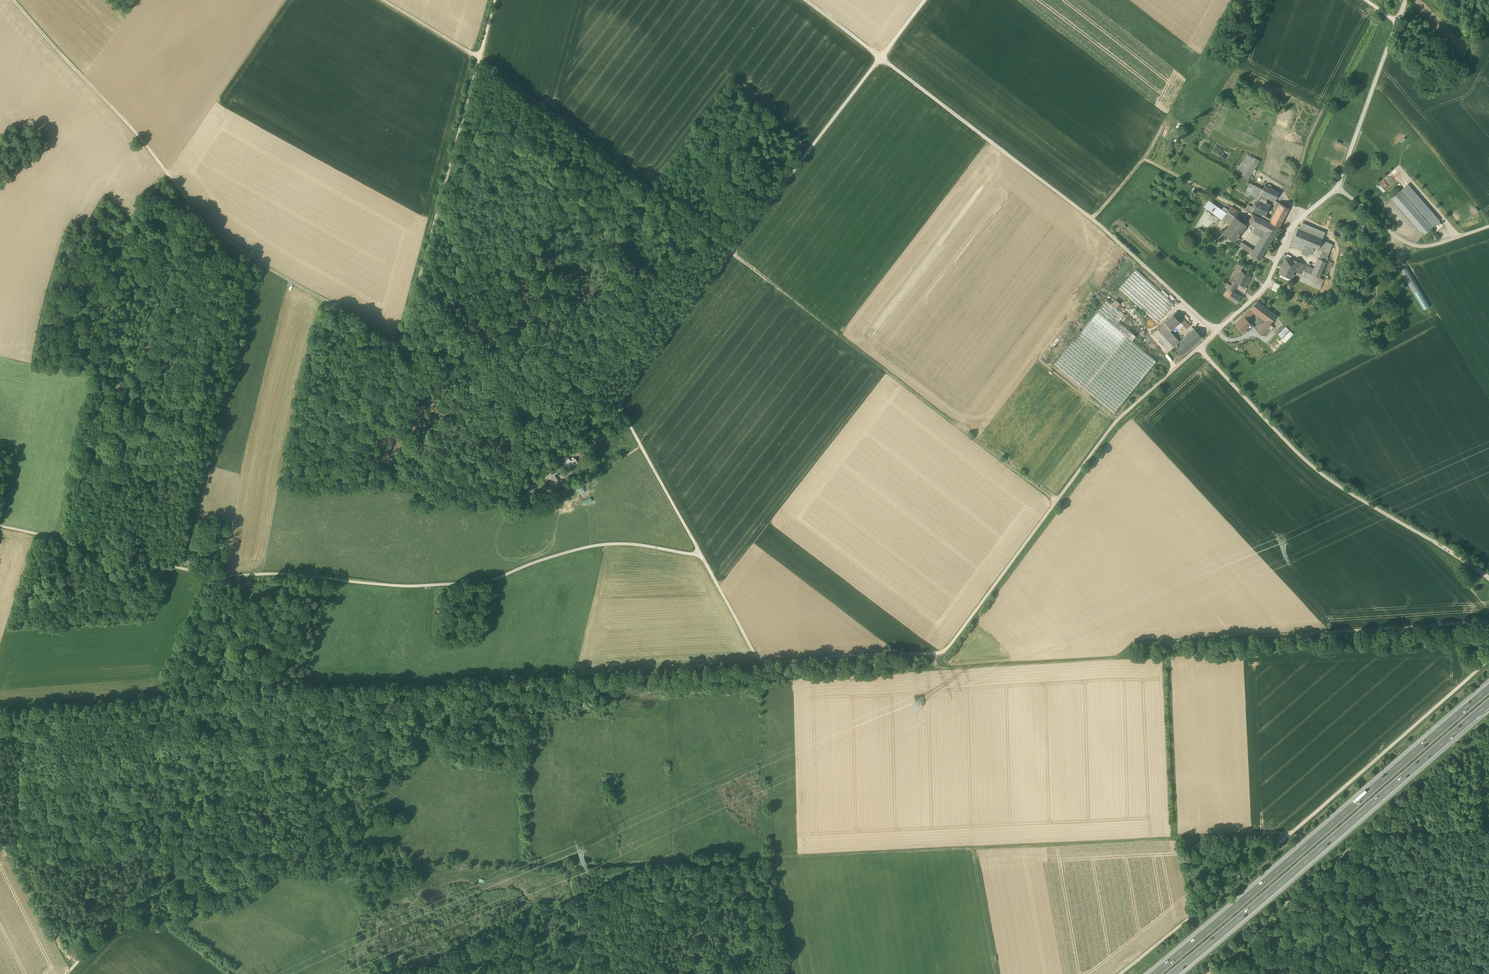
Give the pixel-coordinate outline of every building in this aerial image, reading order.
[(1247,154),(1236,172),(1247,179),(1260,161),(1249,155),(1247,154)] [(1262,159),(1261,159),(1260,161),(1247,179),(1248,179),(1262,159)] [(1247,196),(1250,197),(1255,186),(1250,184),(1244,195),(1247,197),(1247,196)] [(1408,184),(1400,191),(1432,227),(1439,221),(1408,184)] [(1268,198),(1275,201),(1275,200),(1279,192),(1265,185),(1265,186),(1263,190),(1255,186),(1250,197),(1257,200),(1258,201),(1258,200),(1261,194),(1268,198)] [(1391,199),(1423,235),(1432,227),(1400,191),(1391,199)] [(1261,194),(1258,200),(1265,204),(1268,198),(1261,194)] [(1262,216),(1263,217),(1264,216),(1270,205),(1267,204),(1267,205),(1265,204),(1258,200),(1258,201),(1257,201),(1256,203),(1254,203),(1253,206),(1254,208),(1252,211),(1253,212),(1262,216)] [(1204,207),(1217,216),(1222,210),(1209,201),(1204,207)] [(1278,203),(1270,219),(1272,220),(1276,212),(1278,209),(1280,204),(1278,203)] [(1252,213),(1253,212),(1252,211),(1254,208),(1253,206),(1252,206),(1252,207),(1248,204),(1245,209),(1252,213)] [(1280,204),(1278,209),(1286,213),(1288,210),(1288,208),(1280,204)] [(1224,207),(1222,210),(1217,216),(1229,225),(1235,217),(1229,211),(1224,207)] [(1231,207),(1229,211),(1235,217),(1239,212),(1232,207),(1231,207)] [(1278,209),(1276,212),(1284,217),(1286,213),(1278,209)] [(1279,227),(1284,217),(1276,212),(1272,220),(1270,219),(1264,216),(1263,217),(1262,216),(1261,218),(1279,227)] [(1262,237),(1256,247),(1264,253),(1279,228),(1252,214),(1249,221),(1252,225),(1256,227),(1266,231),(1262,237)] [(1246,225),(1235,217),(1229,225),(1229,226),(1240,234),(1246,225)] [(1302,223),(1297,229),(1322,240),(1325,233),(1302,223)] [(1223,233),(1234,241),(1240,234),(1229,226),(1223,233)] [(1253,232),(1262,237),(1266,231),(1256,227),(1253,232)] [(1206,234),(1199,228),(1195,233),(1203,239),(1206,234)] [(1322,240),(1297,229),(1297,230),(1293,239),(1300,242),(1305,244),(1312,247),(1318,249),(1322,240)] [(1334,232),(1334,233),(1334,234),(1335,236),(1336,237),(1337,237),(1338,238),(1339,237),(1341,237),(1342,236),(1342,234),(1342,233),(1342,231),(1341,230),(1340,230),(1338,229),(1337,229),(1336,230),(1335,231),(1334,232)] [(1290,246),(1297,249),(1300,242),(1293,239),(1290,246)] [(1326,242),(1322,240),(1318,249),(1323,252),(1327,253),(1331,244),(1326,242)] [(1245,244),(1242,248),(1252,255),(1254,251),(1245,244)] [(1308,256),(1312,247),(1305,244),(1302,251),(1301,253),(1308,256)] [(1262,256),(1264,253),(1256,247),(1254,251),(1262,256)] [(1259,260),(1262,256),(1254,251),(1252,255),(1259,260)] [(1319,278),(1327,259),(1321,256),(1320,259),(1319,259),(1314,269),(1312,275),(1319,278)] [(1285,258),(1282,265),(1294,270),(1295,271),(1296,267),(1299,262),(1294,260),(1294,262),(1289,260),(1285,258)] [(1294,275),(1299,278),(1305,265),(1299,262),(1296,267),(1295,271),(1296,271),(1294,275)] [(1290,278),(1294,270),(1282,265),(1278,273),(1290,278)] [(1306,265),(1304,271),(1312,275),(1314,269),(1306,265)] [(1399,269),(1412,293),(1420,288),(1408,265),(1399,269)] [(1119,289),(1157,323),(1174,304),(1136,270),(1119,289)] [(1237,283),(1245,288),(1251,277),(1247,275),(1247,276),(1242,273),(1243,272),(1241,271),(1240,270),(1239,272),(1234,281),(1237,283)] [(1324,280),(1319,278),(1312,275),(1304,271),(1299,281),(1320,290),(1324,280)] [(1228,290),(1232,292),(1233,290),(1237,283),(1234,281),(1231,286),(1228,290)] [(1271,290),(1277,292),(1280,285),(1275,282),(1271,290)] [(1241,298),(1234,293),(1232,292),(1228,298),(1237,304),(1241,298)] [(1115,299),(1112,304),(1116,308),(1120,303),(1115,299)] [(1107,300),(1097,312),(1114,327),(1118,322),(1119,322),(1125,314),(1116,308),(1112,304),(1107,300)] [(1255,312),(1263,318),(1270,311),(1257,301),(1250,308),(1255,312)] [(1243,316),(1246,319),(1255,312),(1250,308),(1242,315),(1243,316)] [(1177,311),(1173,315),(1180,322),(1181,323),(1184,326),(1187,329),(1190,326),(1177,311)] [(1256,330),(1261,334),(1268,327),(1270,324),(1269,324),(1277,316),(1270,311),(1263,318),(1266,321),(1256,330)] [(1136,336),(1119,322),(1118,322),(1114,327),(1097,312),(1054,365),(1114,413),(1156,361),(1132,341),(1136,336)] [(1174,328),(1180,322),(1173,315),(1165,322),(1172,330),(1174,328)] [(1235,323),(1244,333),(1246,330),(1248,332),(1254,327),(1246,319),(1243,316),(1235,323)] [(1168,352),(1174,347),(1180,341),(1170,331),(1172,330),(1165,322),(1152,334),(1168,352)] [(1180,322),(1174,328),(1178,332),(1184,326),(1181,323),(1180,322)] [(1281,339),(1284,342),(1293,334),(1286,327),(1278,334),(1282,338),(1281,339)] [(1194,329),(1180,341),(1174,347),(1183,356),(1203,338),(1194,329)] [(1161,376),(1163,374),(1164,371),(1163,369),(1162,366),(1159,365),(1156,366),(1154,368),(1153,370),(1153,373),(1155,375),(1158,377),(1161,376)] [(559,476),(562,480),(579,468),(576,464),(577,463),(575,459),(571,462),(569,459),(564,463),(569,470),(559,476)] [(554,467),(553,467),(543,474),(552,487),(559,482),(554,475),(557,473),(561,471),(558,466),(560,465),(558,462),(556,463),(552,465),(554,467)]
